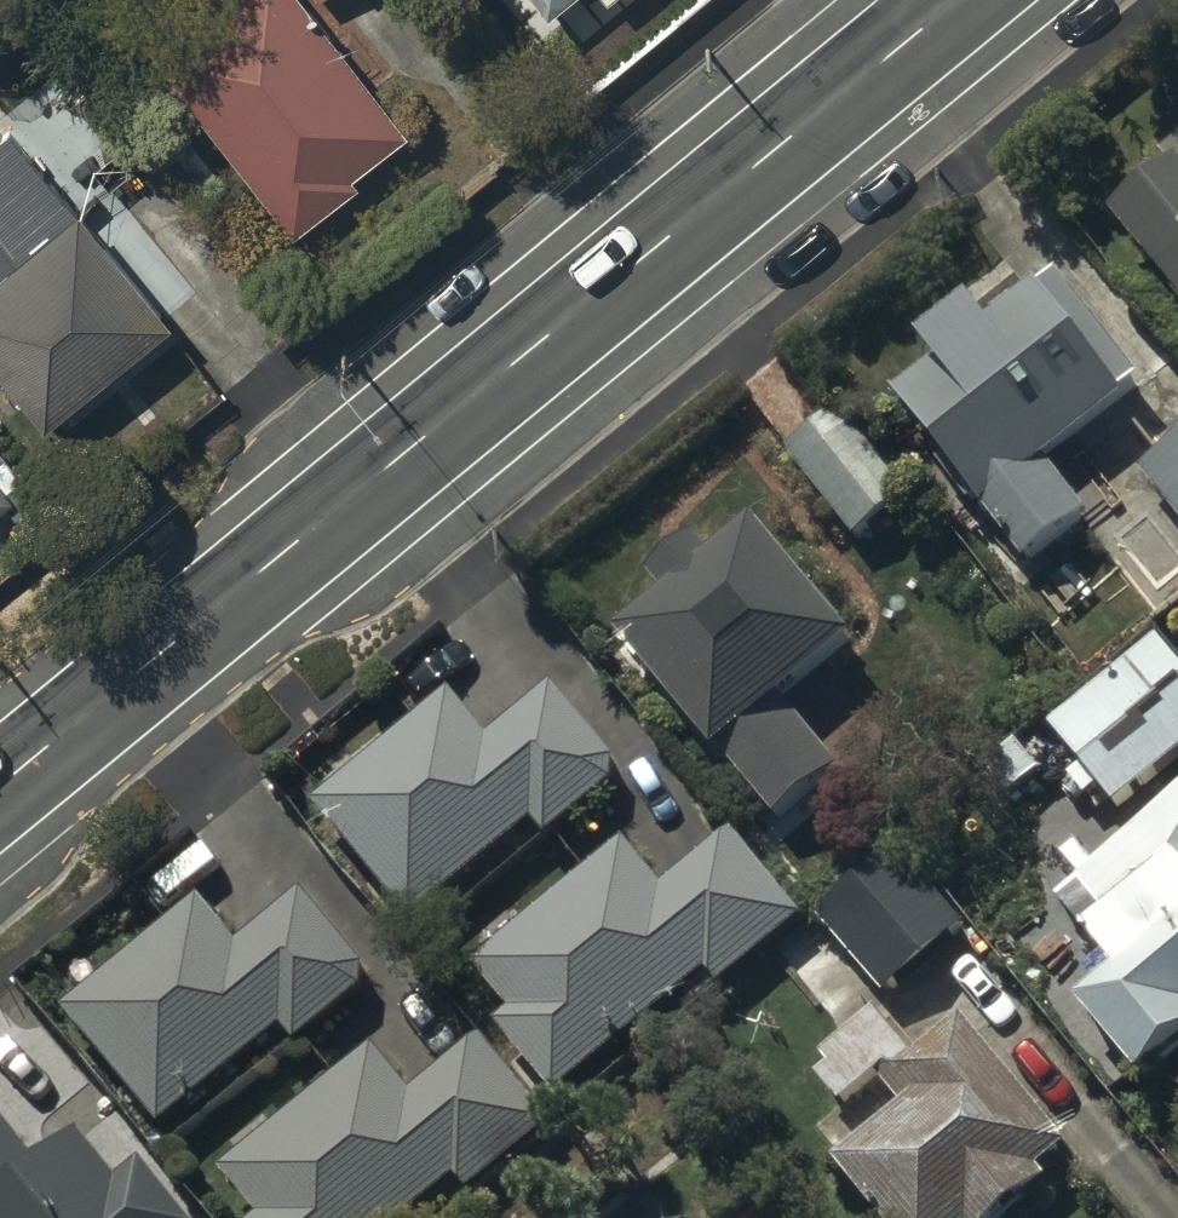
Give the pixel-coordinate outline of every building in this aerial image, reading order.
[(138,42),(294,248),(358,200),(351,191),(410,147),(299,0),(193,0),(138,42)] [(546,31),(586,0),(522,0),(546,31)] [(606,12),(621,0),(597,0),(606,12)] [(11,135),(0,144),(0,377),(48,436),(173,336),(11,135)] [(1112,199),(1177,280),(1177,143),(1112,199)] [(940,346),(893,381),(1023,548),(1085,500),(1045,448),(1124,386),(1120,381),(1137,367),(1054,260),(991,308),(970,281),(919,320),(940,346)] [(845,393),(785,443),(861,532),(920,482),(845,393)] [(1140,460),(1177,507),(1177,429),(1140,460)] [(12,508),(0,494),(0,518),(12,508)] [(672,592),(621,632),(719,754),(725,749),(781,819),(841,771),(783,700),(858,639),(763,521),(717,558),(702,540),(658,575),(672,592)] [(1155,638),(1054,727),(1087,765),(1070,780),(1087,799),(1102,786),(1118,806),(1177,755),(1177,665),(1155,638)] [(450,681),(310,791),(411,912),(532,811),(547,828),(613,771),(611,750),(553,676),(487,728),(450,681)] [(1060,891),(1107,944),(1088,961),(1098,973),(1078,990),(1138,1060),(1177,1026),(1177,782),(1078,867),(1082,872),(1060,891)] [(622,830),(471,952),(511,1000),(495,1014),(554,1087),(707,963),(716,974),(798,909),(729,824),(661,880),(622,830)] [(901,843),(820,913),(884,986),(965,915),(901,843)] [(198,888),(62,998),(159,1120),(281,1017),(296,1035),(362,978),(361,959),(301,884),(237,936),(198,888)] [(889,1217),(965,1217),(966,1217),(986,1217),(1046,1168),(1038,1158),(1067,1134),(961,1007),(912,1047),(876,1003),(823,1047),(829,1054),(817,1064),(841,1093),(876,1064),(901,1094),(877,1114),(868,1104),(824,1140),(889,1217)] [(372,1040),(221,1156),(259,1206),(244,1217),(390,1217),(453,1169),(464,1183),(549,1117),(480,1028),(407,1085),(372,1040)] [(146,1165),(126,1182),(80,1127),(44,1157),(0,1105),(0,1217),(190,1217),(146,1165)]
